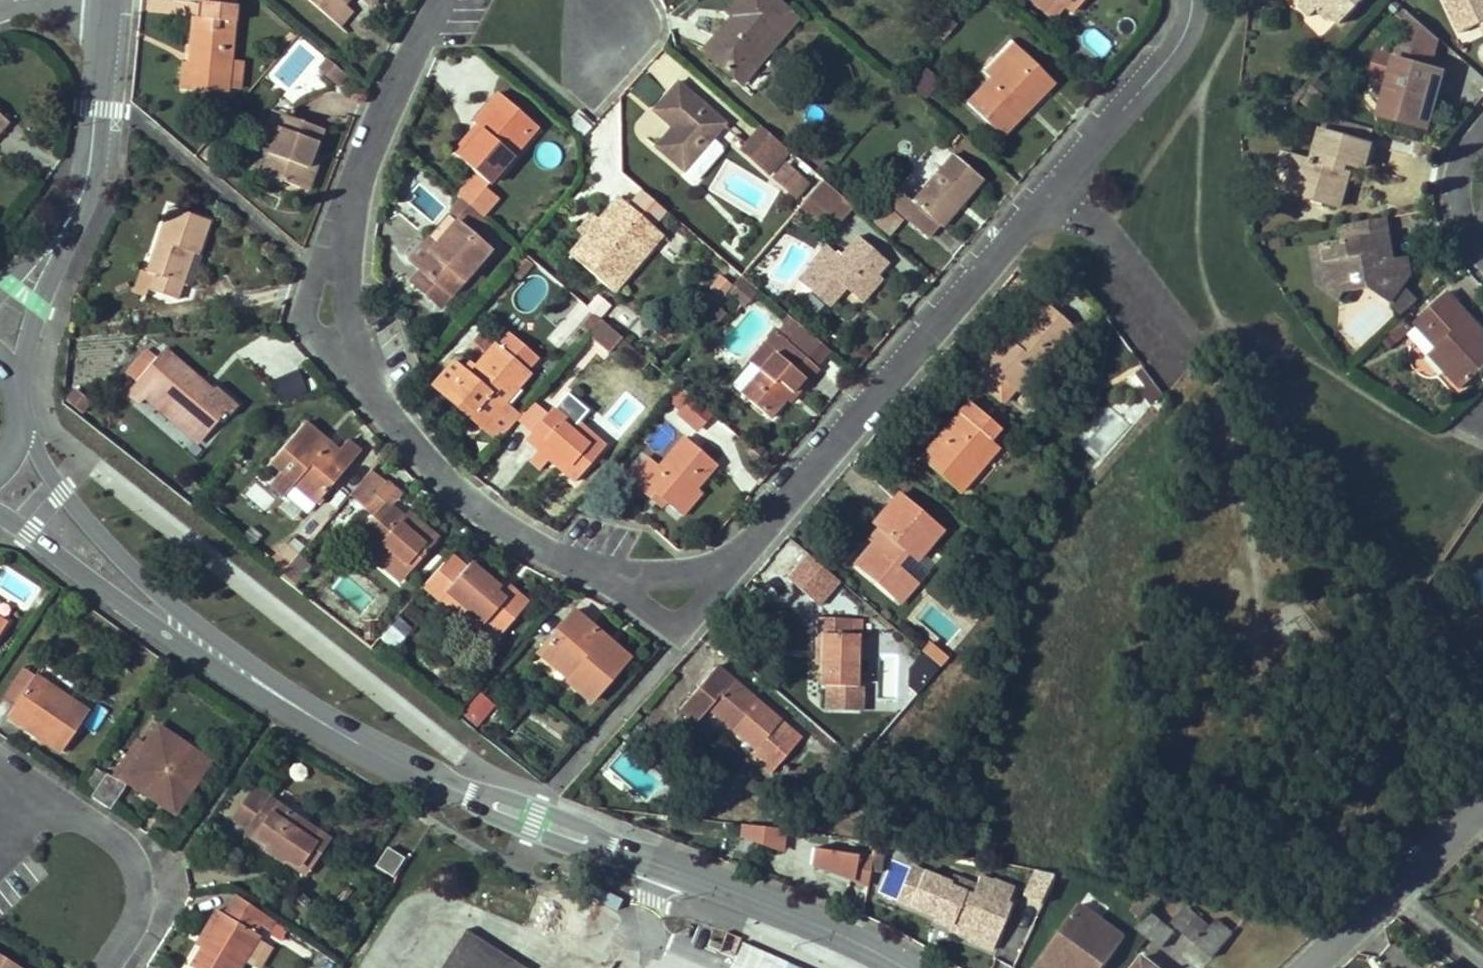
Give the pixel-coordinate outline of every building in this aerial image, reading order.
[(225,92),(225,88),(228,62),(235,5),(232,5),(232,0),(208,0),(207,2),(202,2),(200,18),(192,18),(188,53),(196,55),(195,64),(187,63),(181,63),(179,90),(191,91),(191,89),(225,92)] [(338,26),(351,12),(344,5),(349,0),(308,0),(338,26)] [(733,76),(790,12),(776,0),(739,0),(729,12),(733,17),(737,20),(732,27),(727,23),(704,51),(733,76)] [(1059,1),(1072,13),(1083,0),(1059,0),(1059,1)] [(1303,9),(1305,0),(1294,0),(1303,9)] [(1303,9),(1313,19),(1320,11),(1327,6),(1337,17),(1344,24),(1368,0),(1305,0),(1303,9)] [(1482,25),(1482,0),(1444,0),(1462,35),(1479,27),(1482,25)] [(1320,11),(1331,23),(1337,17),(1327,6),(1320,11)] [(790,12),(733,76),(742,83),(798,19),(790,12)] [(943,39),(956,25),(943,13),(930,28),(943,39)] [(1380,117),(1423,129),(1440,72),(1432,70),(1441,41),(1411,14),(1397,60),(1390,82),(1380,117)] [(737,20),(733,17),(727,23),(732,27),(737,20)] [(990,79),(1021,49),(1015,43),(985,74),(990,79)] [(1054,83),(1021,49),(990,79),(967,103),(1001,137),(1054,83)] [(196,55),(188,53),(187,63),(195,64),(196,55)] [(1390,82),(1397,60),(1381,54),(1374,77),(1390,82)] [(333,84),(343,73),(329,61),(319,73),(333,84)] [(228,62),(225,88),(238,89),(241,64),(228,62)] [(911,86),(925,98),(940,80),(926,68),(911,86)] [(333,84),(337,88),(347,77),(343,73),(333,84)] [(684,172),(699,156),(712,141),(726,125),(678,83),(654,111),(673,129),(677,133),(661,152),(684,172)] [(482,132),(458,157),(488,183),(537,127),(499,94),(473,123),(476,126),(482,132)] [(249,170),(299,189),(312,157),(313,158),(323,131),(282,115),(272,142),(260,138),(249,170)] [(482,132),(476,126),(452,152),(458,157),(482,132)] [(768,176),(789,151),(759,126),(738,150),(768,176)] [(673,129),(656,148),(661,152),(677,133),(673,129)] [(1300,158),(1297,165),(1289,194),(1307,199),(1310,189),(1328,193),(1326,204),(1343,208),(1350,182),(1344,181),(1348,165),(1354,167),(1365,170),(1372,146),(1323,132),(1314,163),(1300,158)] [(720,148),(712,141),(699,156),(684,172),(691,179),(699,179),(720,154),(720,148)] [(1430,160),(1434,148),(1416,144),(1413,154),(1416,156),(1430,160)] [(940,226),(942,227),(982,180),(954,155),(912,202),(898,189),(888,200),(930,236),(940,226)] [(1297,165),(1300,158),(1285,155),(1284,161),(1297,165)] [(312,157),(299,189),(304,191),(317,159),(313,158),(312,157)] [(1344,181),(1350,182),(1354,167),(1348,165),(1344,181)] [(787,167),(775,181),(795,199),(807,184),(787,167)] [(839,221),(851,205),(822,180),(810,196),(839,221)] [(1310,189),(1307,199),(1326,204),(1328,193),(1310,189)] [(652,225),(666,210),(645,192),(630,206),(622,198),(600,222),(584,239),(571,255),(613,292),(631,271),(633,273),(664,236),(652,225)] [(474,231),(485,220),(461,199),(451,210),(474,231)] [(152,273),(146,289),(176,299),(181,283),(191,286),(201,255),(196,254),(208,219),(168,205),(145,270),(152,273)] [(584,239),(600,222),(593,216),(577,232),(584,239)] [(1389,235),(1386,220),(1356,225),(1359,240),(1389,235)] [(457,221),(438,242),(418,267),(422,270),(412,282),(441,307),(491,250),(457,221)] [(1359,240),(1356,225),(1339,228),(1342,242),(1311,247),(1314,267),(1326,265),(1329,278),(1340,276),(1344,293),(1368,289),(1389,304),(1402,317),(1418,302),(1403,286),(1410,275),(1407,258),(1388,261),(1387,253),(1392,252),(1389,235),(1359,240)] [(846,287),(857,298),(878,275),(890,263),(858,235),(839,256),(828,245),(809,266),(823,278),(813,289),(830,304),(846,287)] [(418,267),(438,242),(431,237),(411,261),(418,267)] [(519,277),(532,264),(524,256),(511,271),(519,277)] [(1326,265),(1314,267),(1318,286),(1340,298),(1344,293),(1340,276),(1329,278),(1326,265)] [(132,292),(144,296),(146,289),(152,273),(145,270),(140,268),(132,292)] [(878,275),(857,298),(862,302),(883,279),(878,275)] [(757,295),(743,281),(730,295),(743,306),(745,308),(757,295)] [(1446,373),(1462,390),(1482,370),(1482,352),(1479,347),(1482,343),(1482,333),(1448,295),(1415,325),(1437,350),(1453,367),(1446,373)] [(723,304),(735,315),(743,306),(730,296),(723,304)] [(971,376),(1000,401),(1014,386),(1018,389),(1075,327),(1044,300),(1010,339),(1003,333),(981,357),(985,360),(971,376)] [(617,306),(610,317),(626,329),(634,317),(617,306)] [(621,337),(602,321),(589,336),(608,352),(621,337)] [(1390,334),(1399,343),(1413,330),(1404,321),(1390,334)] [(762,371),(743,393),(771,419),(788,399),(806,378),(810,383),(821,371),(820,369),(834,353),(798,323),(788,333),(783,328),(779,332),(797,349),(787,360),(779,352),(762,371)] [(797,349),(779,332),(752,362),(762,371),(779,352),(787,360),(797,349)] [(499,347),(525,371),(535,360),(509,336),(499,347)] [(487,422),(502,405),(529,375),(495,344),(467,374),(454,362),(433,385),(446,397),(451,391),(487,422)] [(1437,350),(1431,356),(1446,373),(1453,367),(1437,350)] [(151,391),(204,437),(226,411),(229,414),(237,405),(215,385),(211,391),(163,351),(156,359),(136,381),(126,392),(139,404),(144,399),(151,391)] [(136,381),(156,359),(148,351),(128,373),(136,381)] [(1153,406),(1165,398),(1144,367),(1131,375),(1153,406)] [(285,401),(307,389),(296,368),(274,380),(285,401)] [(806,378),(788,399),(792,403),(810,383),(806,378)] [(681,385),(666,402),(697,429),(712,413),(681,385)] [(66,399),(82,413),(92,403),(76,388),(66,399)] [(144,399),(197,444),(204,437),(151,391),(144,399)] [(446,397),(481,428),(487,422),(451,391),(446,397)] [(569,393),(559,405),(589,432),(599,420),(569,393)] [(970,401),(920,457),(959,492),(999,446),(989,438),(999,427),(970,401)] [(518,420),(532,433),(549,414),(534,402),(518,420)] [(541,446),(553,457),(558,461),(556,463),(576,481),(605,446),(589,432),(559,405),(558,404),(549,414),(532,433),(525,440),(536,451),(541,446)] [(487,422),(481,428),(497,441),(518,418),(502,405),(487,422)] [(360,451),(348,440),(338,450),(333,455),(320,443),(324,438),(305,423),(271,461),(281,471),(272,482),(285,495),(287,493),(295,485),(316,504),(360,451)] [(333,455),(338,450),(324,438),(320,443),(333,455)] [(676,511),(697,488),(717,465),(687,438),(661,467),(650,459),(630,481),(642,492),(647,486),(667,503),(676,511)] [(528,459),(541,471),(553,457),(541,446),(536,451),(528,459)] [(385,484),(370,471),(352,492),(366,504),(385,484)] [(372,556),(401,581),(434,542),(404,516),(392,504),(402,493),(388,481),(365,507),(380,520),(367,536),(380,548),(372,556)] [(295,485),(287,493),(309,512),(316,504),(295,485)] [(642,492),(661,509),(667,503),(647,486),(642,492)] [(697,488),(676,511),(682,516),(703,494),(697,488)] [(894,599),(912,579),(903,570),(895,564),(907,551),(914,558),(916,560),(941,529),(901,493),(874,525),(876,527),(882,533),(873,544),(855,564),(894,599)] [(404,516),(434,542),(440,536),(410,509),(404,516)] [(876,527),(866,539),(873,544),(882,533),(876,527)] [(367,536),(359,544),(372,556),(380,548),(367,536)] [(271,560),(284,570),(298,555),(285,544),(271,560)] [(895,564),(903,570),(914,558),(907,551),(895,564)] [(805,552),(785,579),(821,606),(841,580),(805,552)] [(435,601),(466,567),(450,553),(420,588),(435,601)] [(298,555),(284,570),(297,582),(311,566),(298,555)] [(492,589),(496,585),(471,562),(466,567),(435,601),(458,621),(465,613),(471,608),(484,619),(500,633),(526,602),(512,589),(503,598),(492,589)] [(512,589),(501,579),(496,585),(492,589),(503,598),(512,589)] [(912,579),(894,599),(898,603),(915,582),(912,579)] [(472,633),(484,619),(471,608),(465,613),(458,621),(472,633)] [(572,675),(568,680),(566,681),(590,701),(627,657),(574,610),(542,648),(572,675)] [(864,616),(818,615),(818,631),(823,632),(822,663),(821,683),(857,685),(860,633),(862,634),(864,616)] [(408,630),(395,618),(381,634),(395,644),(408,630)] [(572,675),(542,648),(537,652),(568,680),(572,675)] [(905,669),(919,681),(933,666),(918,652),(905,669)] [(750,753),(762,765),(793,730),(717,664),(679,707),(696,722),(710,707),(756,747),(750,753)] [(16,707),(38,676),(26,668),(4,698),(16,707)] [(9,716),(61,752),(90,712),(38,676),(16,707),(9,716)] [(481,695),(463,716),(474,726),(479,721),(473,715),(475,713),(486,700),(481,695)] [(160,730),(148,746),(145,744),(134,759),(138,762),(127,778),(169,807),(179,804),(203,770),(202,759),(160,730)] [(134,759),(145,744),(140,740),(112,778),(122,784),(127,778),(138,762),(134,759)] [(97,772),(83,791),(109,808),(125,787),(122,784),(112,778),(107,775),(105,778),(97,772)] [(249,832),(307,871),(330,838),(256,789),(237,816),(253,826),(249,832)] [(253,826),(237,816),(233,822),(249,832),(253,826)] [(750,837),(751,824),(744,823),(743,835),(750,837)] [(782,849),(784,828),(751,824),(750,837),(782,849)] [(307,871),(249,832),(246,836),(267,849),(265,852),(283,865),(285,863),(304,875),(307,871)] [(813,863),(870,884),(874,856),(815,847),(813,863)] [(376,865),(396,880),(400,874),(397,871),(405,859),(388,848),(376,865)] [(902,894),(908,859),(889,856),(883,890),(902,894)] [(996,945),(1016,883),(979,872),(976,884),(911,864),(896,913),(996,945)] [(237,897),(226,916),(219,911),(209,925),(215,928),(202,949),(191,967),(193,967),(240,967),(260,936),(255,933),(249,930),(261,913),(237,897)] [(1081,904),(1034,967),(1057,967),(1062,962),(1066,966),(1065,967),(1103,967),(1126,936),(1081,904)] [(1170,922),(1212,956),(1233,931),(1217,917),(1211,924),(1185,904),(1170,922)] [(1173,930),(1151,911),(1137,927),(1149,937),(1160,945),(1173,930)] [(263,929),(270,919),(261,913),(249,930),(255,933),(259,927),(263,929)] [(215,928),(209,925),(196,946),(202,949),(215,928)] [(464,930),(439,967),(524,967),(464,930)] [(0,955),(0,967),(20,967),(0,955)] [(1134,967),(1158,967),(1144,956),(1134,967)]
